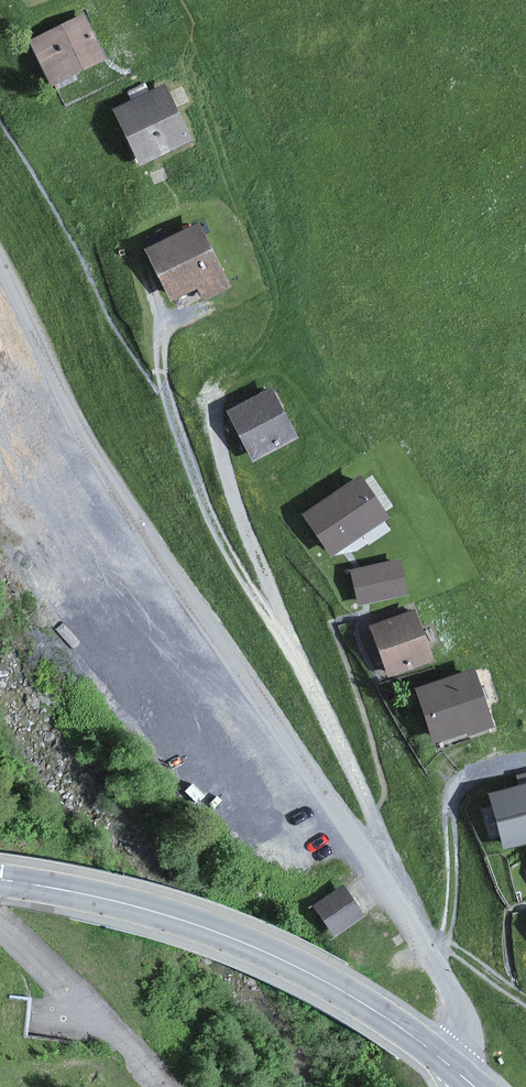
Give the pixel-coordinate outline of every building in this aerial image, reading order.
[(110,53),(95,20),(44,43),(59,76),(110,53)] [(201,131),(175,83),(122,112),(145,155),(147,159),(201,131)] [(237,283),(206,220),(149,248),(175,300),(206,285),(211,296),(237,283)] [(303,433),(275,383),(232,407),(259,457),(303,433)] [(368,469),(307,510),(334,551),(395,510),(368,469)] [(413,591),(406,557),(358,566),(365,600),(413,591)] [(441,658),(422,607),(376,624),(394,675),(441,658)] [(496,724),(479,669),(424,687),(441,738),(472,729),(475,731),(496,724)] [(498,791),(512,845),(525,841),(525,784),(498,791)] [(377,916),(355,879),(318,901),(340,938),(377,916)]
